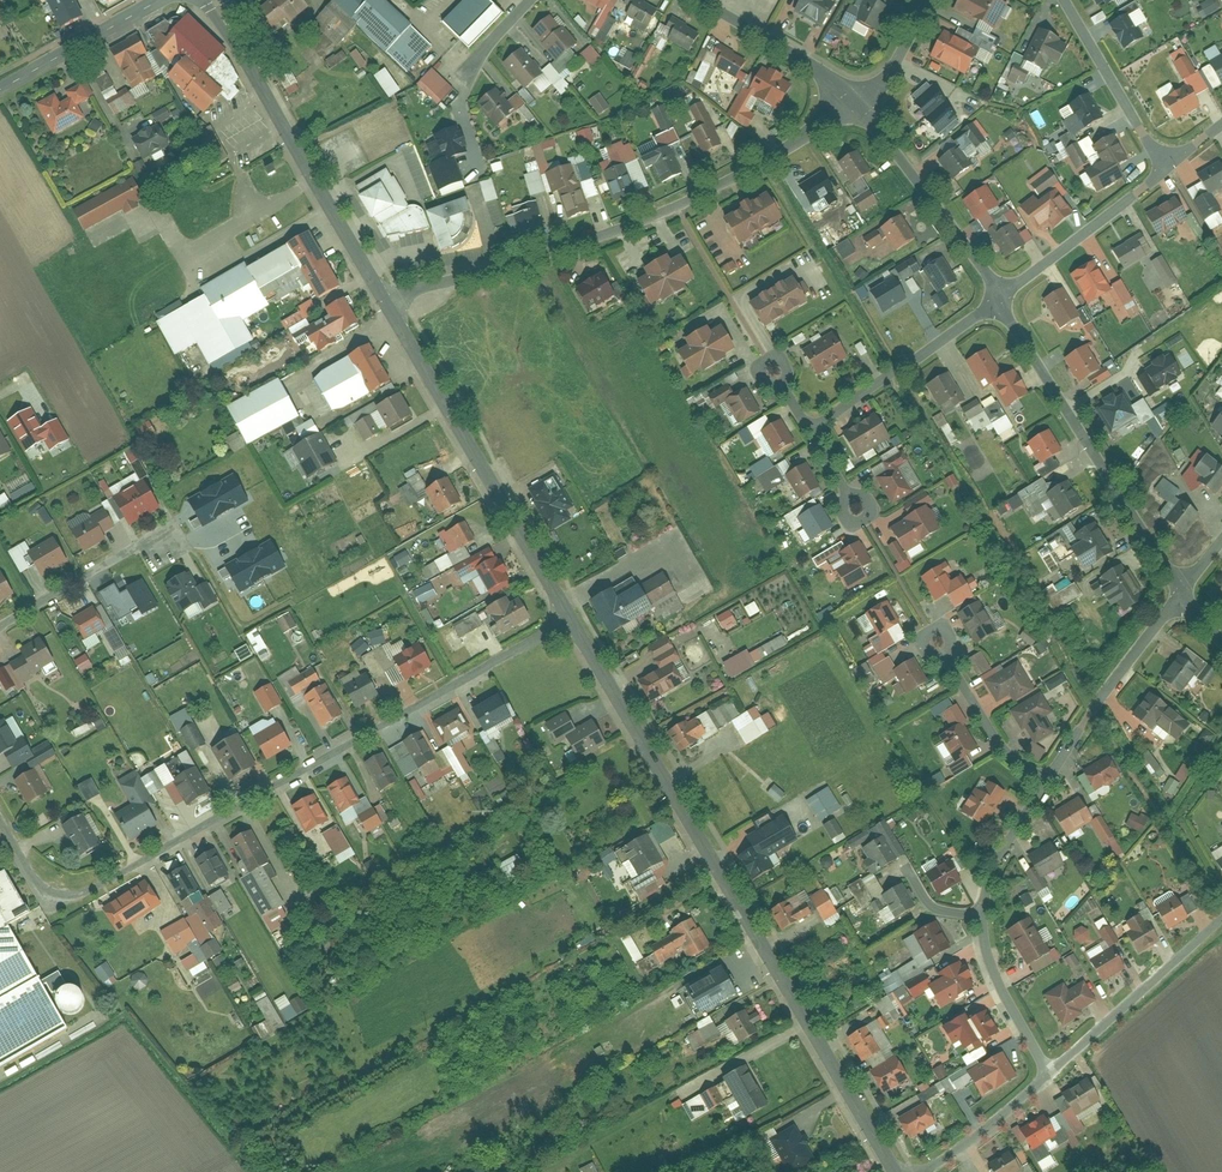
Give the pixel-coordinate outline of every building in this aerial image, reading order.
[(62,29),(82,18),(73,0),(46,0),(62,29)] [(266,37),(307,8),(302,0),(275,0),(252,16),(266,37)] [(385,0),(332,0),(332,1),(316,19),(341,43),(357,27),(408,76),(435,48),(385,0)] [(497,12),(483,0),(457,0),(437,22),(466,47),(497,12)] [(601,10),(589,30),(606,39),(618,18),(610,14),(618,0),(584,0),(601,10)] [(819,24),(831,4),(824,0),(799,0),(794,9),(819,24)] [(956,8),(991,25),(1003,0),(960,0),(956,8)] [(1202,10),(1196,13),(1200,20),(1220,9),(1215,0),(1207,0),(1199,4),(1202,10)] [(885,12),(865,2),(852,28),(872,38),(885,12)] [(1141,38),(1128,19),(1141,11),(1135,2),(1116,14),(1120,19),(1108,26),(1123,49),(1141,38)] [(653,14),(635,4),(626,19),(644,29),(653,14)] [(1007,17),(1012,9),(1006,6),(1001,14),(1007,17)] [(1101,12),(1089,19),(1093,26),(1105,19),(1101,12)] [(227,53),(188,16),(176,29),(167,20),(148,30),(155,42),(152,44),(151,44),(156,51),(150,54),(138,34),(109,50),(131,88),(116,96),(98,63),(88,69),(114,115),(151,95),(145,83),(163,69),(169,74),(165,78),(205,116),(226,94),(207,76),(218,65),(217,64),(227,53)] [(552,22),(536,36),(556,60),(540,73),(551,86),(583,60),(552,22)] [(695,37),(678,27),(670,40),(688,51),(695,37)] [(948,31),(932,57),(958,72),(970,52),(980,58),(992,38),(975,29),(967,43),(948,31)] [(1054,41),(1039,33),(1022,67),(1039,75),(1047,58),(1059,64),(1065,52),(1052,45),(1054,41)] [(638,63),(645,67),(655,50),(648,45),(638,63)] [(637,58),(623,50),(615,65),(629,73),(637,58)] [(515,52),(501,63),(522,91),(536,80),(515,52)] [(342,53),(325,63),(329,70),(346,60),(342,53)] [(745,65),(727,54),(722,61),(713,56),(697,83),(707,89),(719,69),(737,79),(745,65)] [(1216,83),(1221,79),(1221,58),(1207,67),(1216,83)] [(1195,74),(1185,60),(1174,65),(1184,80),(1195,74)] [(383,71),(372,78),(387,101),(398,94),(383,71)] [(453,91),(432,71),(417,87),(437,107),(453,91)] [(278,79),(287,97),(300,90),(290,72),(278,79)] [(1186,81),(1167,93),(1178,111),(1197,99),(1186,81)] [(775,94),(757,83),(752,91),(743,85),(727,112),(737,118),(749,98),(767,108),(775,94)] [(945,104),(928,83),(909,99),(925,118),(924,119),(937,135),(956,119),(944,105),(945,104)] [(55,99),(41,107),(56,132),(80,118),(74,108),(86,100),(77,85),(66,91),(72,101),(60,108),(55,99)] [(494,95),(479,107),(494,125),(508,113),(494,95)] [(599,97),(589,104),(598,119),(609,112),(599,97)] [(1080,126),(1093,119),(1083,100),(1070,107),(1080,126)] [(700,130),(692,134),(703,154),(714,148),(704,128),(710,125),(700,105),(690,110),(700,130)] [(652,166),(662,186),(679,177),(667,151),(680,145),(662,107),(651,113),(662,135),(653,140),(658,152),(639,161),(643,170),(652,166)] [(158,126),(133,141),(144,160),(169,145),(158,126)] [(215,167),(229,160),(211,127),(197,135),(215,167)] [(467,153),(459,130),(436,138),(445,162),(429,167),(437,191),(463,182),(454,158),(467,153)] [(1124,167),(1106,136),(1082,150),(1070,130),(1056,137),(1073,166),(1080,162),(1093,185),(1124,167)] [(589,131),(578,135),(582,148),(594,145),(589,131)] [(953,150),(937,160),(950,179),(967,168),(960,157),(977,146),(967,131),(949,143),(953,148),(953,150)] [(639,196),(622,154),(603,161),(609,177),(598,181),(608,208),(639,196)] [(868,173),(854,154),(837,166),(851,185),(868,173)] [(1193,201),(1206,222),(1221,213),(1208,192),(1221,184),(1221,166),(1219,161),(1206,169),(1202,172),(1195,177),(1205,194),(1193,201)] [(268,165),(260,170),(264,177),(272,172),(268,165)] [(552,196),(557,194),(568,222),(587,214),(583,204),(591,201),(577,166),(567,170),(568,172),(546,180),(552,196)] [(384,242),(430,232),(422,211),(416,208),(408,207),(387,171),(353,192),(384,242)] [(1034,197),(1019,208),(1033,228),(1045,220),(1050,227),(1063,217),(1053,203),(1061,197),(1043,172),(1025,185),(1034,197)] [(820,176),(798,190),(809,208),(831,194),(820,176)] [(75,213),(86,232),(143,199),(132,180),(75,213)] [(490,180),(477,184),(484,204),(497,200),(490,180)] [(850,201),(861,214),(877,201),(865,188),(850,201)] [(1011,224),(985,188),(965,201),(980,222),(988,216),(999,231),(991,236),(1006,257),(1029,241),(1015,221),(1011,224)] [(718,223),(732,247),(776,222),(763,198),(718,223)] [(1145,217),(1156,235),(1181,218),(1170,201),(1145,217)] [(465,202),(428,215),(442,254),(458,249),(466,239),(471,229),(471,220),(465,202)] [(512,216),(518,236),(537,231),(530,210),(512,216)] [(898,218),(879,229),(891,248),(876,257),(882,266),(897,258),(893,252),(911,241),(898,218)] [(845,237),(849,235),(846,229),(836,235),(832,227),(825,231),(841,260),(854,253),(845,237)] [(304,231),(208,285),(221,310),(219,311),(203,320),(222,353),(251,336),(240,315),(281,292),(275,281),(302,267),(317,294),(333,285),(304,231)] [(881,242),(876,234),(862,241),(866,249),(881,242)] [(1109,251),(1120,268),(1143,253),(1131,236),(1109,251)] [(1159,255),(1148,262),(1165,289),(1176,282),(1159,255)] [(652,297),(657,305),(683,288),(679,281),(686,276),(679,264),(668,271),(661,259),(647,268),(651,274),(634,286),(645,302),(652,297)] [(943,259),(922,272),(937,297),(958,284),(943,259)] [(892,280),(868,296),(880,315),(903,300),(895,287),(916,274),(907,260),(887,273),(892,280)] [(732,262),(721,268),(726,277),(737,271),(732,262)] [(1091,265),(1070,276),(1085,305),(1104,294),(1114,312),(1131,302),(1118,278),(1103,286),(1091,265)] [(793,277),(746,307),(758,326),(805,296),(793,277)] [(601,278),(577,292),(588,312),(612,299),(601,278)] [(1059,291),(1041,301),(1060,331),(1077,321),(1059,291)] [(302,312),(289,320),(303,343),(312,337),(323,355),(337,346),(333,339),(358,323),(343,298),(329,306),(335,317),(313,331),(303,314),(302,312)] [(189,308),(172,317),(182,338),(200,329),(189,308)] [(698,365),(701,371),(729,357),(716,333),(703,339),(700,333),(681,343),(685,350),(677,354),(686,371),(698,365)] [(830,337),(803,353),(814,374),(841,358),(830,337)] [(1062,358),(1078,382),(1095,370),(1078,346),(1062,358)] [(364,349),(314,380),(332,410),(383,380),(364,349)] [(1177,354),(1185,370),(1195,365),(1187,349),(1177,354)] [(984,350),(963,362),(982,392),(992,386),(1006,408),(1026,396),(1010,369),(999,375),(984,350)] [(1145,374),(1138,377),(1150,398),(1160,395),(1156,390),(1184,376),(1168,351),(1142,367),(1145,374)] [(1109,361),(1102,365),(1108,375),(1115,370),(1109,361)] [(938,378),(923,389),(938,409),(953,398),(938,378)] [(279,382),(228,409),(248,448),(291,424),(297,435),(305,431),(279,382)] [(752,415),(739,395),(732,400),(725,389),(710,399),(716,407),(720,404),(736,426),(752,415)] [(1123,394),(1092,411),(1111,436),(1138,421),(1141,427),(1156,420),(1143,400),(1132,406),(1123,394)] [(351,420),(354,424),(366,444),(410,418),(397,397),(377,410),(374,406),(351,420)] [(1014,428),(997,400),(982,408),(976,398),(958,408),(973,435),(985,428),(987,431),(992,429),(997,437),(1014,428)] [(5,419),(21,451),(41,441),(46,450),(67,440),(56,418),(39,427),(29,407),(5,419)] [(1155,411),(1162,420),(1168,416),(1161,407),(1155,411)] [(1213,425),(1221,432),(1221,413),(1213,425)] [(872,417),(839,434),(850,455),(883,438),(872,417)] [(761,438),(772,456),(788,447),(774,424),(770,427),(765,418),(747,429),(755,441),(761,438)] [(133,431),(141,443),(154,434),(146,422),(133,431)] [(950,423),(940,429),(950,446),(960,441),(950,423)] [(13,452),(0,431),(0,460),(13,452)] [(1044,432),(1026,443),(1039,465),(1036,467),(1042,477),(1059,466),(1053,458),(1058,455),(1044,432)] [(318,435),(294,447),(310,477),(333,465),(318,435)] [(1210,500),(1221,484),(1221,466),(1201,451),(1188,469),(1193,473),(1185,484),(1196,493),(1198,490),(1210,500)] [(891,471),(874,482),(890,504),(909,490),(896,471),(904,466),(897,455),(885,463),(891,471)] [(787,461),(757,480),(765,493),(784,482),(794,498),(816,484),(806,467),(795,474),(787,461)] [(426,485),(440,511),(461,500),(446,474),(426,485)] [(944,479),(950,490),(958,486),(952,475),(944,479)] [(202,527),(248,503),(235,479),(189,503),(202,527)] [(144,481),(112,499),(127,527),(160,509),(144,481)] [(1042,481),(1011,503),(1018,512),(1028,505),(1037,518),(1049,509),(1057,521),(1082,504),(1067,483),(1051,494),(1042,481)] [(1161,521),(1180,537),(1195,516),(1174,501),(1179,494),(1164,483),(1155,494),(1164,501),(1173,508),(1161,521)] [(546,484),(530,494),(551,528),(567,519),(546,484)] [(932,506),(924,494),(902,509),(909,518),(891,530),(905,551),(931,535),(918,515),(932,506)] [(805,506),(781,521),(792,538),(807,528),(814,539),(830,528),(820,512),(812,517),(805,506)] [(101,513),(70,529),(82,552),(107,539),(103,530),(109,527),(101,513)] [(462,522),(441,534),(463,573),(475,566),(481,577),(475,581),(482,594),(506,581),(490,554),(483,559),(478,550),(468,556),(461,544),(471,538),(462,523),(462,522)] [(1052,542),(1067,564),(1079,556),(1089,571),(1114,554),(1095,526),(1079,537),(1073,528),(1052,542)] [(858,570),(842,542),(811,560),(817,570),(827,564),(837,582),(858,570)] [(54,543),(30,556),(40,575),(46,571),(47,573),(65,563),(54,543)] [(284,568),(270,543),(226,567),(241,592),(284,568)] [(398,568),(410,561),(404,552),(393,558),(398,568)] [(446,555),(419,570),(425,581),(452,566),(446,555)] [(943,596),(951,607),(972,593),(959,574),(948,582),(937,566),(919,578),(935,602),(943,596)] [(1119,568),(1092,586),(1104,604),(1117,595),(1126,607),(1139,598),(1119,568)] [(169,591),(181,614),(202,602),(206,611),(220,603),(208,580),(197,586),(189,571),(168,582),(172,589),(169,591)] [(611,634),(652,611),(655,618),(670,609),(672,613),(684,606),(666,573),(638,589),(635,584),(614,596),(611,590),(592,601),(611,634)] [(11,593),(2,576),(0,577),(0,599),(11,593)] [(411,592),(418,605),(436,596),(430,583),(411,592)] [(99,595),(106,607),(116,624),(140,610),(143,615),(157,606),(154,602),(144,585),(122,597),(115,585),(99,595)] [(1053,616),(1081,598),(1074,586),(1046,604),(1053,616)] [(501,597),(486,605),(500,631),(527,616),(520,604),(509,610),(502,597),(501,597)] [(976,601),(954,615),(973,647),(996,634),(976,601)] [(743,607),(748,617),(758,612),(753,602),(743,607)] [(99,605),(75,620),(84,636),(109,622),(99,605)] [(900,626),(889,606),(871,617),(880,633),(868,640),(876,653),(893,643),(888,633),(900,626)] [(729,610),(715,618),(722,631),(736,623),(729,610)] [(282,634),(296,628),(289,612),(275,619),(282,634)] [(459,639),(482,625),(475,613),(451,627),(459,639)] [(259,661),(268,656),(255,630),(245,635),(259,661)] [(380,630),(366,634),(371,648),(385,643),(380,630)] [(728,677),(788,647),(782,635),(747,653),(746,650),(720,663),(728,677)] [(12,665),(21,681),(54,662),(41,639),(24,648),(28,655),(12,665)] [(357,658),(368,649),(360,639),(349,648),(357,658)] [(398,643),(364,663),(370,674),(369,675),(346,688),(356,705),(381,690),(377,682),(397,670),(402,679),(425,665),(413,645),(403,652),(398,643)] [(232,652),(239,664),(251,657),(245,645),(232,652)] [(662,667),(638,681),(648,698),(676,682),(668,668),(679,662),(671,647),(656,656),(662,667)] [(85,655),(73,661),(79,673),(91,667),(85,655)] [(1178,655),(1159,681),(1174,692),(1183,679),(1194,687),(1204,674),(1178,655)] [(926,683),(914,662),(895,673),(888,661),(873,669),(885,689),(899,681),(906,694),(926,683)] [(864,663),(852,670),(857,679),(870,672),(864,663)] [(296,697),(307,691),(324,723),(340,714),(313,665),(287,680),(296,696),(296,697)] [(1022,668),(987,688),(995,702),(1008,695),(1011,702),(1034,689),(1022,668)] [(0,696),(13,689),(2,671),(0,672),(0,696)] [(1049,692),(1066,681),(1060,673),(1044,685),(1049,692)] [(271,685),(255,695),(266,713),(282,703),(271,685)] [(1048,692),(1009,715),(1021,735),(1031,729),(1035,736),(1049,727),(1041,712),(1055,704),(1048,692)] [(1187,727),(1150,695),(1131,717),(1144,728),(1151,720),(1175,740),(1187,727)] [(673,729),(681,745),(735,715),(726,699),(673,729)] [(496,701),(475,713),(485,730),(480,732),(488,746),(504,737),(498,727),(508,722),(496,701)] [(956,727),(967,721),(957,704),(941,714),(951,730),(936,739),(950,761),(943,766),(951,779),(968,769),(960,757),(971,751),(956,727)] [(180,723),(193,744),(204,738),(203,736),(199,728),(212,721),(204,708),(180,723)] [(607,744),(592,718),(576,728),(565,711),(544,724),(556,744),(566,738),(580,760),(607,744)] [(419,734),(403,743),(422,776),(437,767),(441,774),(452,768),(459,779),(467,775),(455,755),(462,751),(456,740),(467,734),(455,713),(433,726),(445,748),(432,755),(419,734)] [(756,713),(739,722),(749,738),(765,729),(756,713)] [(3,723),(0,724),(0,753),(16,745),(3,723)] [(257,736),(269,760),(292,749),(280,725),(257,736)] [(218,744),(234,773),(253,762),(238,733),(218,744)] [(1150,748),(1141,754),(1155,774),(1164,768),(1150,748)] [(383,753),(368,761),(382,786),(396,778),(383,753)] [(169,780),(176,776),(189,797),(203,789),(188,764),(184,766),(176,754),(159,765),(167,778),(169,780)] [(1117,781),(1105,761),(1080,776),(1092,796),(1117,781)] [(1181,783),(1190,770),(1182,764),(1173,777),(1181,783)] [(924,793),(944,782),(938,772),(919,784),(924,793)] [(31,773),(17,781),(29,803),(43,795),(31,773)] [(116,806),(131,833),(159,817),(136,777),(122,785),(129,798),(116,806)] [(1179,784),(1169,778),(1161,791),(1170,797),(1179,784)] [(90,779),(75,787),(84,803),(99,795),(90,779)] [(342,779),(328,787),(340,809),(354,800),(342,779)] [(978,781),(962,814),(977,822),(994,789),(978,781)] [(786,794),(775,785),(767,794),(778,803),(786,794)] [(842,808),(828,787),(806,801),(819,822),(842,808)] [(311,796),(295,805),(307,828),(324,819),(311,796)] [(1090,821),(1078,801),(1055,814),(1067,834),(1090,821)] [(753,847),(736,856),(752,882),(776,868),(769,857),(798,840),(783,815),(774,821),(769,812),(753,822),(758,830),(747,837),(753,847)] [(85,850),(101,841),(85,814),(70,822),(85,850)] [(1144,820),(1129,815),(1125,827),(1140,832),(1144,820)] [(831,844),(844,839),(836,819),(823,824),(831,844)] [(1113,839),(1101,820),(1092,826),(1104,845),(1113,839)] [(336,824),(320,834),(338,864),(354,855),(336,824)] [(897,859),(880,830),(867,837),(871,844),(863,849),(869,861),(863,864),(869,875),(897,859)] [(663,863),(646,832),(619,847),(620,849),(632,871),(623,876),(634,895),(658,882),(651,869),(663,863)] [(857,833),(846,842),(853,851),(864,842),(857,833)] [(248,835),(229,846),(246,877),(240,881),(269,931),(278,926),(272,917),(281,912),(260,875),(268,871),(248,835)] [(617,871),(612,862),(615,861),(608,848),(595,856),(608,876),(617,871)] [(1061,867),(1049,848),(1028,861),(1033,869),(1024,875),(1037,897),(1047,891),(1040,879),(1061,867)] [(213,853),(198,862),(211,885),(226,876),(213,853)] [(514,855),(496,865),(504,879),(522,868),(514,855)] [(954,883),(942,864),(922,876),(934,895),(954,883)] [(18,892),(6,871),(0,875),(0,1069),(67,1029),(8,921),(28,910),(18,892)] [(186,872),(167,883),(182,910),(190,905),(197,917),(164,935),(174,954),(190,945),(200,961),(216,952),(205,934),(220,926),(215,917),(232,907),(222,890),(202,901),(186,872)] [(886,896),(874,876),(857,887),(869,906),(879,900),(884,910),(893,905),(900,916),(915,906),(903,886),(886,896)] [(111,902),(124,924),(159,903),(146,881),(111,902)] [(805,892),(771,912),(781,928),(813,909),(820,922),(825,919),(824,919),(833,913),(825,898),(813,905),(805,892)] [(1024,907),(1033,902),(1027,893),(1019,897),(1024,907)] [(1183,915),(1173,898),(1153,910),(1164,927),(1183,915)] [(680,931),(640,956),(648,969),(649,968),(686,945),(690,952),(708,940),(691,915),(676,924),(680,931)] [(1140,929),(1135,920),(1125,926),(1131,936),(1125,939),(1134,954),(1155,942),(1145,926),(1140,929)] [(1053,963),(1028,921),(1007,934),(1032,976),(1053,963)] [(933,924),(912,935),(926,961),(947,950),(933,924)] [(1088,940),(1085,926),(1071,930),(1074,943),(1088,940)] [(1118,949),(1105,927),(1092,935),(1103,954),(1090,961),(1101,980),(1121,969),(1111,953),(1118,949)] [(631,962),(640,958),(630,934),(621,937),(631,962)] [(1073,954),(1064,958),(1070,969),(1079,965),(1073,954)] [(93,971),(101,983),(113,975),(105,962),(93,971)] [(971,989),(956,964),(936,975),(939,980),(930,986),(923,975),(903,987),(911,1000),(926,991),(935,1006),(951,996),(953,1000),(971,989)] [(685,987),(700,1015),(738,994),(722,966),(685,987)] [(130,974),(129,987),(144,989),(145,975),(130,974)] [(1094,1004),(1084,986),(1066,996),(1062,990),(1045,1000),(1060,1024),(1094,1004)] [(300,995),(287,1002),(284,995),(274,1000),(284,1021),(307,1010),(300,995)] [(254,1003),(264,1020),(252,1027),(259,1040),(284,1026),(267,996),(254,1003)] [(730,1015),(743,1038),(757,1029),(744,1007),(730,1015)] [(980,1007),(938,1030),(948,1047),(956,1042),(962,1052),(994,1034),(980,1007)] [(714,1018),(688,1032),(696,1046),(722,1031),(714,1018)] [(894,1062),(874,1029),(847,1045),(860,1066),(868,1061),(886,1091),(909,1077),(899,1059),(894,1062)] [(1016,1079),(1001,1053),(963,1075),(978,1101),(1016,1079)] [(938,1081),(947,1076),(941,1065),(932,1070),(938,1081)] [(747,1067),(688,1102),(697,1116),(708,1110),(736,1093),(747,1113),(767,1102),(747,1067)] [(1099,1102),(1085,1082),(1061,1098),(1074,1118),(1099,1102)] [(922,1104),(899,1117),(909,1134),(932,1121),(922,1104)] [(1055,1140),(1042,1118),(1018,1131),(1031,1153),(1055,1140)] [(772,1129),(751,1141),(758,1154),(765,1150),(769,1157),(780,1151),(790,1170),(809,1160),(794,1131),(778,1140),(772,1129)] [(985,1166),(989,1171),(1022,1171),(1009,1151),(985,1166)] [(663,1154),(658,1157),(658,1156),(645,1163),(650,1171),(658,1171),(669,1166),(663,1154)] [(593,1163),(579,1170),(580,1171),(598,1171),(593,1163)]
